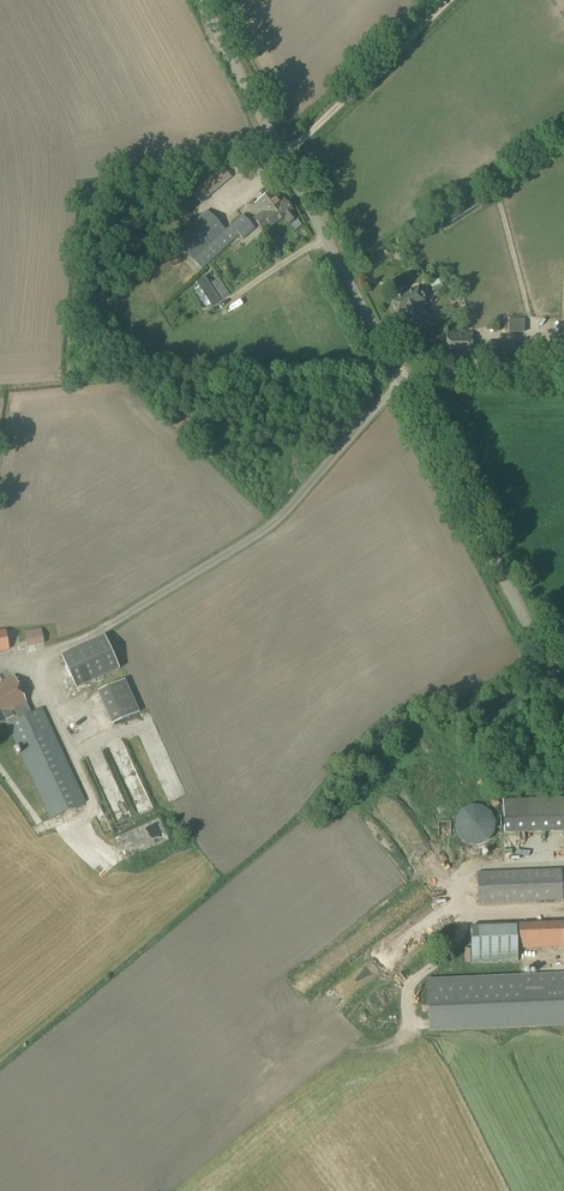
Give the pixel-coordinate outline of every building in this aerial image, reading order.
[(237,174),(230,166),(225,170),(225,169),(216,177),(223,185),(237,174)] [(200,189),(193,194),(200,204),(207,198),(200,189)] [(274,189),(253,204),(259,213),(252,218),(260,229),(267,223),(270,227),(283,217),(289,224),(296,218),(282,199),(282,200),(274,189)] [(255,229),(242,214),(225,230),(207,211),(174,241),(201,270),(222,250),(234,239),(238,235),(240,237),(243,240),(255,229)] [(210,307),(219,302),(204,277),(195,283),(210,307)] [(435,291),(441,289),(441,288),(442,288),(442,287),(442,286),(441,284),(446,282),(443,277),(429,283),(433,291),(434,291),(434,292),(435,292),(435,291)] [(216,292),(223,288),(218,279),(210,284),(216,292)] [(419,295),(417,290),(391,302),(408,338),(434,326),(422,301),(429,298),(427,292),(419,295)] [(471,356),(472,333),(446,333),(446,356),(471,356)] [(518,359),(518,343),(485,343),(485,359),(518,359)] [(8,650),(5,630),(0,631),(0,652),(8,650)] [(75,689),(80,687),(119,669),(104,635),(60,654),(75,689)] [(48,647),(47,637),(31,638),(31,648),(48,647)] [(25,704),(27,703),(13,675),(0,683),(0,724),(6,721),(14,716),(11,711),(13,710),(17,719),(6,725),(50,819),(85,802),(42,708),(30,714),(25,704)] [(112,724),(138,712),(125,680),(98,692),(112,724)] [(508,835),(563,833),(563,802),(507,803),(508,835)] [(474,844),(479,844),(483,842),(487,840),(490,836),(493,831),(494,827),(494,822),(492,818),(490,814),(485,810),(481,807),(476,806),(470,806),(465,808),(462,811),(458,814),(456,818),(455,823),(455,827),(456,831),(458,835),(461,839),(465,842),(469,844),(474,844)] [(478,904),(562,900),(561,869),(476,872),(478,904)] [(519,948),(563,947),(563,922),(517,923),(519,948)] [(471,961),(517,959),(515,923),(469,925),(471,961)] [(563,1025),(563,974),(426,980),(428,1031),(563,1025)]
